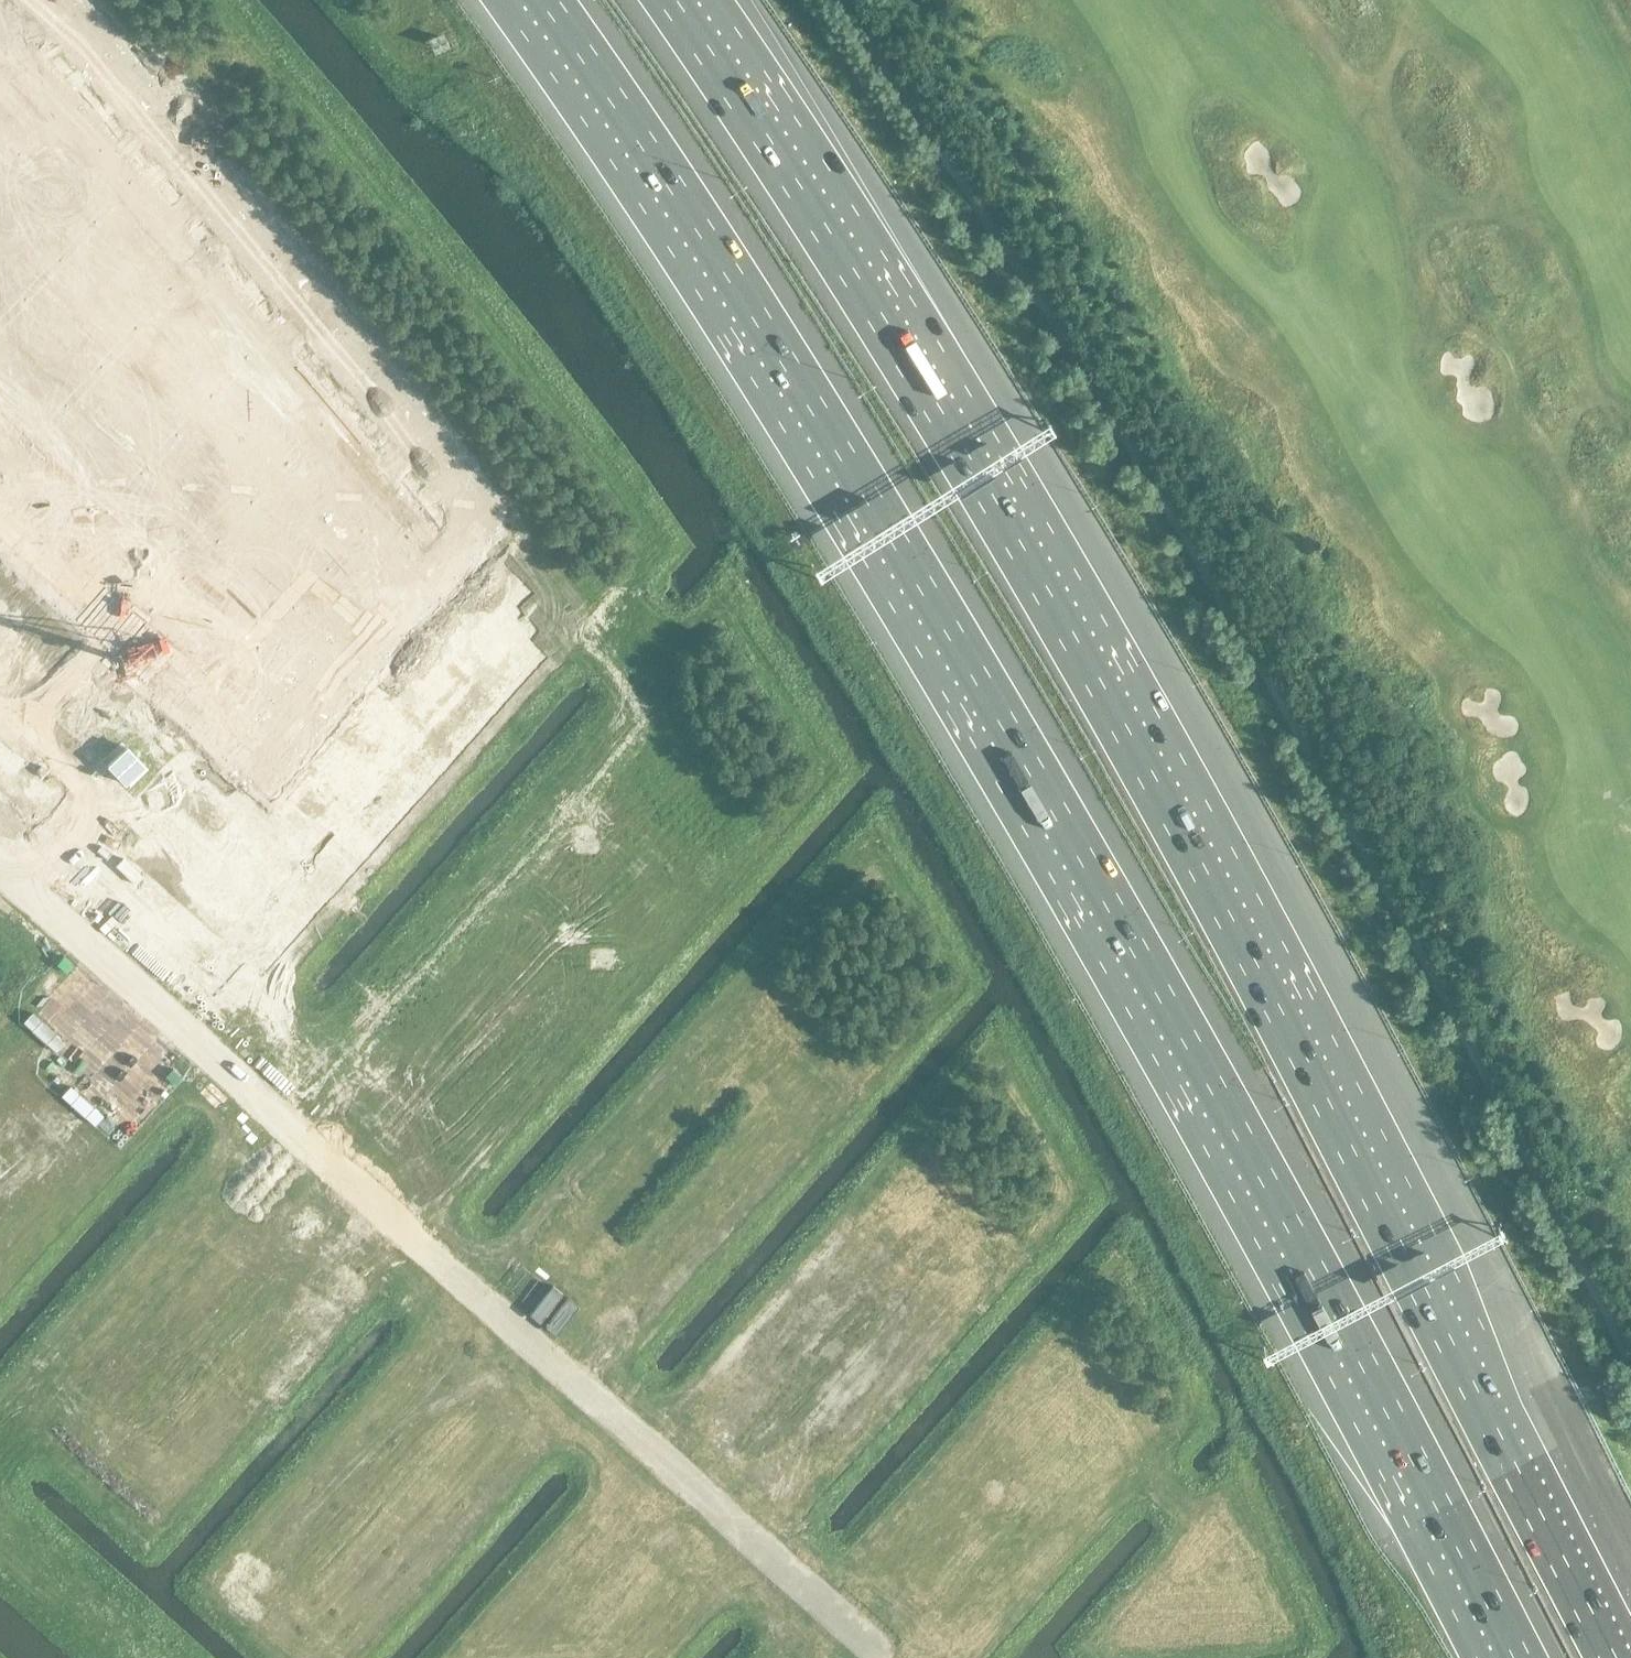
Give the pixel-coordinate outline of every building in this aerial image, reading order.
[(111,657),(102,667),(227,778),(229,780),(232,782),(234,784),(237,785),(240,786),(242,788),(245,789),(248,790),(251,790),(254,791),(257,791),(260,791),(263,791),(266,791),(270,791),(271,791),(274,790),(277,789),(280,788),(283,787),(285,786),(288,785),(291,783),(293,781),(296,780),(298,778),(300,775),(301,774),(310,764),(346,724),(337,715),(407,636),(475,561),(492,541),(494,539),(495,537),(497,535),(498,533),(499,531),(500,528),(501,526),(501,524),(502,521),(502,518),(502,516),(502,513),(502,511),(501,508),(501,506),(500,503),(499,502),(498,500),(497,498),(496,496),(494,494),(493,492),(486,483),(82,0),(0,0),(0,557),(111,657)]
